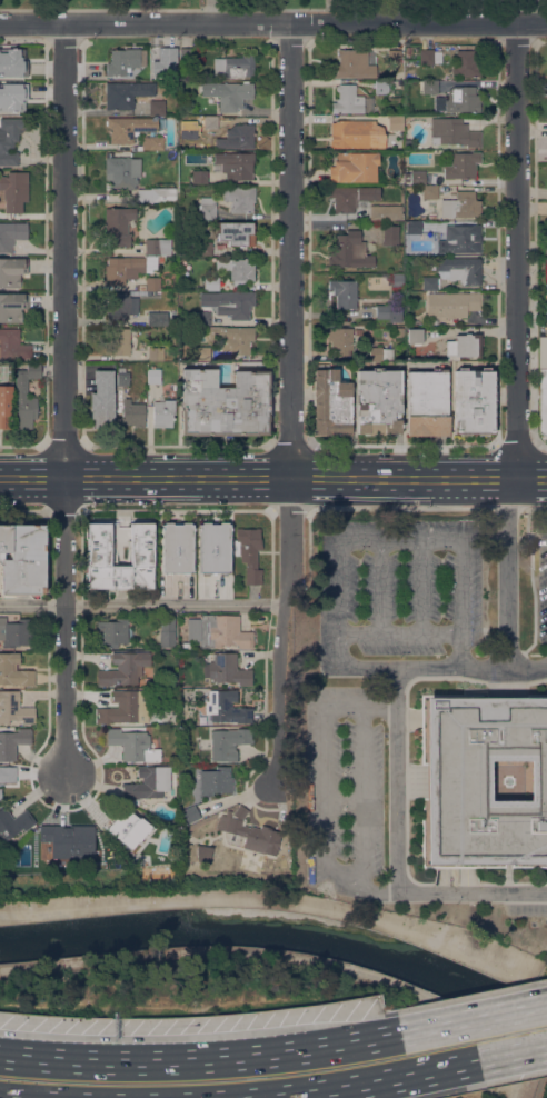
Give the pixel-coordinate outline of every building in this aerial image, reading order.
[(26,112),(0,113),(0,47),(23,47),(26,112)] [(180,48),(192,48),(192,47),(201,47),(201,61),(179,60),(180,48)] [(177,48),(177,61),(163,61),(163,48),(177,48)] [(146,49),(146,66),(140,66),(140,67),(130,67),(130,71),(126,71),(126,74),(107,74),(107,63),(109,63),(109,60),(111,60),(111,50),(146,49)] [(335,72),(332,72),(332,78),(375,78),(375,66),(366,64),(366,49),(336,49),(336,57),(338,57),(338,62),(335,62),(335,72)] [(434,49),(434,51),(441,51),(441,62),(434,62),(434,64),(420,64),(420,49),(434,49)] [(400,50),(400,63),(388,62),(388,50),(400,50)] [(479,50),(479,77),(454,76),(454,68),(456,68),(456,50),(479,50)] [(225,58),(225,57),(240,57),(240,54),(247,54),(247,52),(250,52),(251,53),(253,53),(253,77),(213,76),(215,58),(225,58)] [(388,80),(388,93),(375,93),(375,87),(372,87),(372,82),(375,82),(375,80),(388,80)] [(438,80),(438,93),(422,93),(422,80),(438,80)] [(155,83),(155,96),(133,94),(133,100),(135,100),(135,103),(133,103),(133,109),(106,109),(106,82),(155,83)] [(219,96),(201,96),(201,83),(251,82),(252,98),(245,98),(241,98),(241,109),(236,109),(236,112),(219,112),(219,96)] [(356,84),(355,96),(364,96),(364,97),(374,97),(372,112),(331,112),(331,102),(337,102),(337,99),(339,99),(339,91),(337,91),(336,90),(336,86),(337,84),(339,84),(356,84)] [(475,87),(475,94),(480,94),(480,101),(480,111),(445,111),(445,100),(448,100),(448,90),(454,86),(475,87)] [(165,114),(150,114),(150,100),(165,100),(165,114)] [(205,116),(218,116),(218,128),(205,128),(205,116)] [(402,130),(388,130),(388,116),(402,116),(402,130)] [(18,164),(0,164),(0,127),(0,118),(28,118),(28,128),(23,128),(23,130),(22,132),(18,133),(18,141),(13,141),(13,149),(7,149),(7,152),(18,152),(18,164)] [(157,118),(157,131),(133,131),(133,143),(110,143),(110,127),(107,127),(107,118),(157,118)] [(434,143),(434,137),(430,137),(430,118),(460,118),(460,123),(467,123),(467,130),(481,130),(481,147),(466,147),(466,144),(460,144),(460,143),(434,143)] [(372,147),(331,148),(330,146),(330,141),(331,140),(331,122),(336,122),(336,120),(372,120),(372,147)] [(242,124),(242,122),(246,122),(247,124),(253,124),(253,148),(223,148),(223,131),(233,131),(233,124),(242,124)] [(163,137),(163,149),(137,149),(137,143),(142,143),(142,137),(163,137)] [(251,179),(221,179),(221,163),(213,163),(213,152),(248,152),(253,152),(253,158),(251,158),(251,179)] [(329,166),(334,166),(334,162),(331,162),(331,154),(337,154),(337,152),(378,152),(378,164),(376,164),(376,167),(381,167),(381,180),(376,180),(376,181),(329,181),(329,166)] [(480,152),(480,162),(475,162),(475,178),(445,178),(444,164),(452,164),(452,152),(480,152)] [(140,158),(140,177),(136,177),(136,179),(138,179),(138,184),(136,184),(136,189),(106,189),(106,158),(140,158)] [(208,170),(208,183),(192,183),(192,170),(208,170)] [(425,186),(422,186),(422,184),(410,184),(410,170),(425,170),(425,171),(425,186)] [(3,189),(0,189),(0,176),(7,176),(7,171),(29,171),(29,202),(22,202),(22,213),(4,213),(4,200),(3,200),(3,189)] [(437,186),(437,198),(422,198),(422,186),(425,186),(437,186)] [(146,203),(146,202),(138,202),(138,189),(151,189),(151,188),(176,187),(176,202),(155,202),(155,203),(155,207),(146,207),(146,203)] [(255,187),(255,201),(252,201),(252,212),(231,212),(231,200),(222,200),(222,187),(255,187)] [(354,207),(354,212),(335,212),(335,197),(329,197),(329,187),(379,187),(379,200),(357,200),(357,207),(354,207)] [(456,200),(456,197),(450,197),(450,192),(456,192),(456,190),(475,190),(475,200),(480,200),(481,217),(441,217),(440,200),(456,200)] [(216,197),(216,219),(200,219),(200,197),(216,197)] [(401,206),(401,219),(370,219),(370,206),(401,206)] [(136,208),(136,218),(128,218),(128,233),(130,233),(130,246),(110,247),(109,238),(107,238),(106,223),(106,208),(136,208)] [(420,221),(420,233),(407,233),(407,221),(420,221)] [(12,252),(0,252),(0,222),(27,222),(27,239),(14,239),(14,244),(12,244),(12,252)] [(216,222),(253,222),(253,246),(229,246),(229,240),(219,240),(219,232),(216,232),(216,222)] [(399,224),(399,246),(384,247),(384,224),(399,224)] [(446,226),(476,226),(476,240),(480,240),(480,251),(447,252),(447,248),(446,248),(446,226)] [(360,229),(360,241),(365,241),(365,256),(374,254),(374,267),(335,267),(335,244),(337,244),(337,234),(347,234),(347,230),(360,229)] [(170,239),(170,254),(146,254),(146,239),(170,239)] [(211,254),(193,254),(193,242),(211,242),(211,254)] [(144,270),(155,269),(155,255),(144,255),(144,270)] [(145,257),(145,272),(137,272),(137,278),(125,279),(125,285),(108,286),(108,279),(106,279),(106,266),(108,266),(108,258),(145,257)] [(20,288),(0,288),(0,258),(27,258),(27,266),(27,274),(20,274),(20,288)] [(479,258),(479,285),(463,285),(463,282),(460,282),(460,281),(459,281),(459,279),(448,280),(448,270),(436,270),(436,258),(440,258),(479,258)] [(229,270),(216,270),(216,260),(255,259),(255,270),(253,270),(253,280),(230,281),(229,270)] [(402,273),(402,287),(392,287),(392,273),(402,273)] [(160,277),(160,290),(146,290),(137,290),(137,285),(147,285),(147,277),(160,277)] [(219,277),(219,290),(205,290),(205,277),(219,277)] [(437,277),(437,289),(422,290),(422,277),(437,277)] [(356,280),(356,308),(336,308),(336,295),(334,295),(334,289),(329,289),(329,280),(356,280)] [(125,320),(125,313),(138,315),(138,297),(129,297),(129,291),(101,291),(101,319),(125,320)] [(230,320),(230,315),(216,315),(216,313),(211,313),(211,292),(221,292),(255,292),(255,306),(249,306),(249,320),(230,320)] [(483,310),(467,310),(467,313),(467,317),(457,317),(457,319),(447,319),(447,317),(428,317),(427,293),(483,292),(483,310)] [(21,322),(0,322),(0,293),(28,293),(28,308),(20,308),(20,311),(21,311),(21,322)] [(376,305),(401,305),(401,321),(389,321),(389,325),(376,325),(376,305)] [(168,325),(148,325),(148,312),(168,311),(168,325)] [(210,325),(196,325),(196,323),(191,323),(191,317),(196,317),(196,311),(210,311),(210,325)] [(255,327),(255,340),(249,340),(251,342),(251,345),(249,347),(249,355),(230,355),(230,351),(221,351),(221,339),(208,339),(209,326),(255,327)] [(404,337),(395,337),(395,327),(404,327),(404,337)] [(31,357),(0,357),(0,328),(20,328),(20,343),(31,343),(31,357)] [(130,355),(111,355),(111,349),(107,349),(107,328),(130,328),(130,355)] [(331,340),(328,340),(328,328),(352,328),(352,333),(354,333),(354,336),(352,336),(352,341),(354,341),(354,345),(352,345),(352,349),(350,349),(350,355),(338,355),(337,349),(331,349),(331,340)] [(422,342),(408,342),(407,328),(422,328),(422,342)] [(477,357),(455,357),(455,356),(446,356),(446,340),(455,340),(455,335),(465,335),(465,333),(470,333),(470,335),(473,335),(473,333),(480,333),(480,337),(484,337),(484,345),(480,346),(480,348),(481,348),(481,352),(480,352),(480,357),(477,357)] [(163,360),(149,360),(149,347),(163,347),(163,360)] [(210,347),(210,360),(195,360),(195,347),(210,347)] [(382,347),(382,348),(392,348),(392,359),(382,359),(382,360),(369,360),(369,347),(382,347)] [(27,369),(27,362),(41,362),(41,378),(28,378),(28,397),(37,397),(37,402),(38,402),(38,409),(37,409),(37,419),(32,419),(32,429),(17,429),(17,415),(16,415),(16,369),(27,369)] [(117,371),(118,371),(118,367),(125,367),(125,371),(129,371),(129,385),(117,385),(117,371)] [(488,433),(488,435),(478,435),(478,433),(470,433),(470,435),(460,435),(460,433),(454,433),(454,369),(458,369),(458,367),(467,367),(467,369),(481,369),(481,368),(489,368),(489,369),(494,369),(494,433),(488,433)] [(160,382),(148,382),(148,368),(160,368),(160,382)] [(322,369),(322,368),(338,368),(338,381),(351,381),(351,435),(314,435),(314,369),(322,369)] [(401,422),(401,427),(400,427),(400,432),(384,433),(384,435),(368,435),(368,432),(357,432),(357,370),(372,370),(372,368),(382,368),(382,370),(400,370),(401,422)] [(407,436),(407,416),(407,371),(432,371),(432,368),(447,368),(447,371),(448,371),(448,415),(448,436),(407,436)] [(113,392),(115,392),(115,429),(95,428),(95,418),(91,418),(91,409),(90,409),(90,392),(96,392),(96,381),(93,381),(93,369),(113,370),(113,392)] [(268,370),(268,435),(235,435),(235,437),(227,437),(227,435),(181,435),(181,406),(180,406),(180,369),(217,369),(217,387),(233,387),(233,370),(268,370)] [(11,428),(0,427),(0,385),(11,386),(11,415),(9,415),(9,419),(11,419),(11,428)] [(130,398),(130,403),(145,403),(145,427),(135,427),(135,425),(131,425),(131,422),(130,422),(129,425),(125,425),(125,423),(122,423),(122,398),(130,398)] [(163,401),(163,399),(175,399),(175,413),(172,413),(172,427),(153,427),(153,401),(163,401)] [(162,523),(163,523),(163,521),(171,521),(171,523),(182,523),(182,521),(189,521),(189,523),(191,523),(191,527),(193,527),(193,530),(192,530),(191,571),(188,571),(188,575),(181,575),(181,571),(171,571),(171,575),(165,575),(165,572),(161,572),(162,523)] [(199,523),(201,523),(201,521),(209,521),(209,523),(219,523),(219,521),(227,521),(227,523),(229,523),(229,527),(230,527),(230,529),(229,529),(229,571),(199,572),(199,571),(199,523)] [(110,522),(110,566),(130,565),(130,522),(152,522),(152,526),(155,526),(155,538),(152,538),(152,551),(155,551),(155,563),(152,563),(152,588),(88,588),(88,522),(110,522)] [(1,565),(0,565),(0,525),(43,525),(44,592),(1,593),(1,565)] [(242,528),(242,529),(256,528),(260,528),(260,538),(262,538),(262,550),(257,550),(258,569),(262,569),(262,583),(247,585),(246,562),(241,562),(241,555),(236,555),(235,540),(237,539),(236,528),(242,528)] [(201,618),(201,615),(216,613),(216,615),(240,615),(240,631),(253,631),(253,648),(238,648),(238,645),(233,645),(233,643),(222,643),(222,648),(199,648),(199,640),(188,640),(187,618),(201,618)] [(175,647),(160,647),(160,630),(161,616),(175,616),(175,647)] [(3,640),(0,640),(0,617),(6,617),(6,622),(18,622),(18,618),(30,618),(30,645),(14,645),(14,648),(3,648),(3,640)] [(99,631),(97,631),(97,622),(100,622),(100,621),(116,621),(116,618),(128,618),(128,627),(132,627),(132,642),(128,642),(128,643),(118,643),(118,648),(106,648),(106,643),(99,643),(99,631)] [(182,649),(182,642),(183,642),(183,640),(189,640),(189,642),(192,642),(192,649),(182,649)] [(19,683),(0,683),(0,652),(19,652),(19,663),(16,663),(16,670),(34,670),(34,686),(19,686),(19,683)] [(150,666),(141,666),(141,675),(138,675),(138,683),(112,683),(112,686),(97,686),(97,669),(117,670),(117,663),(111,663),(111,652),(150,652),(150,666)] [(212,678),(209,678),(209,677),(203,677),(203,662),(209,662),(209,661),(212,661),(212,652),(237,652),(237,669),(252,669),(252,686),(239,686),(239,681),(212,681),(212,678)] [(8,723),(0,723),(0,691),(19,690),(19,707),(34,707),(34,723),(21,723),(21,719),(9,720),(9,723),(8,723)] [(141,700),(147,700),(148,722),(112,722),(112,723),(95,723),(95,718),(97,718),(97,712),(95,712),(95,708),(117,708),(117,701),(111,701),(111,690),(122,690),(141,690),(141,700)] [(208,690),(237,690),(237,701),(232,701),(232,708),(253,707),(253,710),(251,710),(252,720),(253,720),(253,723),(236,723),(236,721),(211,721),(211,713),(205,713),(205,700),(208,700),(208,690)] [(426,698),(546,697),(546,864),(426,864),(426,698)] [(16,760),(0,761),(0,732),(12,732),(12,731),(17,731),(17,728),(30,728),(30,730),(31,730),(31,743),(16,743),(16,760)] [(106,745),(106,728),(123,728),(123,731),(146,731),(146,735),(149,735),(149,736),(160,736),(160,749),(159,749),(159,761),(121,761),(121,745),(106,745)] [(210,730),(227,730),(227,729),(236,729),(236,728),(253,728),(253,733),(251,733),(251,739),(253,739),(253,743),(235,743),(235,750),(237,750),(237,761),(222,761),(222,760),(210,760),(210,730)] [(17,782),(0,782),(0,766),(17,767),(17,769),(16,769),(16,779),(17,779),(17,782)] [(161,790),(161,798),(138,797),(138,799),(120,799),(120,796),(121,796),(121,787),(120,787),(120,783),(135,783),(135,782),(141,782),(141,777),(137,777),(137,766),(169,766),(169,790),(161,790)] [(199,770),(216,770),(216,766),(230,766),(230,776),(232,776),(232,792),(212,792),(212,795),(200,795),(199,770)] [(230,817),(240,803),(249,810),(243,818),(246,819),(243,825),(246,826),(247,824),(248,825),(248,826),(249,827),(249,826),(259,828),(260,825),(281,830),(275,856),(263,852),(263,854),(241,847),(243,836),(233,834),(223,831),(225,830),(216,828),(220,813),(225,815),(226,809),(230,810),(228,816),(229,817),(230,817)] [(140,831),(147,837),(136,849),(130,845),(127,849),(120,842),(121,840),(111,831),(108,828),(106,831),(95,820),(109,806),(117,813),(126,805),(147,825),(140,831)] [(199,818),(187,824),(188,825),(182,827),(180,822),(183,820),(179,810),(193,805),(199,818)] [(21,828),(0,844),(0,808),(3,806),(12,818),(26,809),(36,822),(23,831),(21,828)] [(71,826),(93,826),(93,832),(92,832),(93,850),(92,850),(92,856),(82,856),(82,857),(66,857),(66,846),(60,846),(60,841),(38,841),(38,826),(53,826),(53,828),(71,828),(71,826)] [(196,860),(206,861),(208,846),(198,845),(196,860)]
